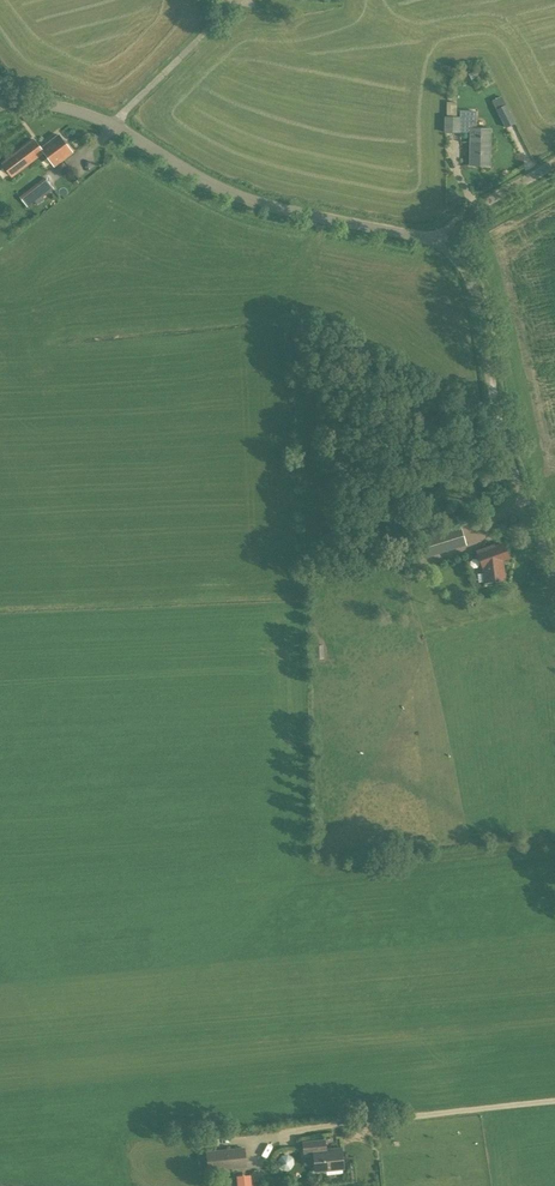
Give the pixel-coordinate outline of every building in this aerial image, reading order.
[(501,95),(491,100),(505,127),(515,122),(501,95)] [(490,129),(476,128),(476,117),(476,111),(461,111),(460,117),(444,116),(444,132),(460,132),(460,131),(471,131),(470,160),(489,161),(490,129)] [(58,134),(41,147),(34,139),(1,164),(11,178),(43,153),(54,166),(72,152),(58,134)] [(35,201),(53,187),(45,177),(27,191),(35,201)] [(416,539),(422,559),(466,545),(460,525),(416,539)] [(494,545),(477,551),(483,566),(485,582),(504,579),(501,560),(508,557),(502,544),(495,547),(494,545)] [(323,1140),(311,1141),(302,1142),(305,1165),(314,1164),(314,1171),(343,1168),(341,1148),(324,1150),(323,1140)] [(247,1166),(245,1147),(206,1151),(208,1170),(247,1166)] [(292,1156),(279,1157),(280,1168),(293,1167),(292,1156)] [(235,1177),(236,1185),(250,1185),(249,1176),(235,1177)]
